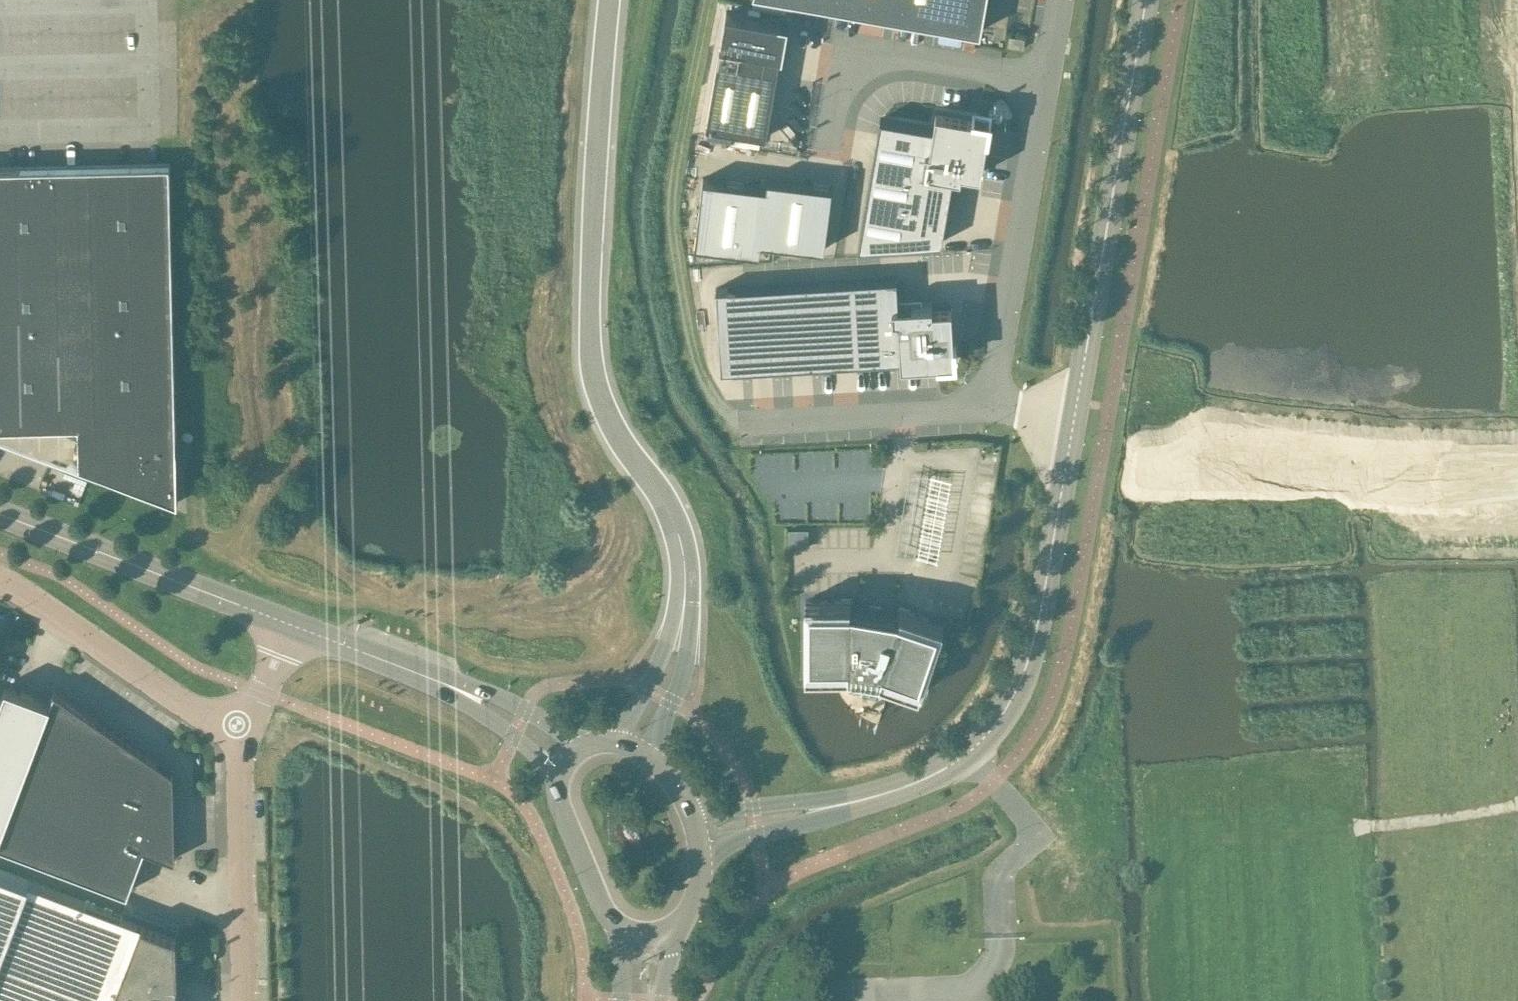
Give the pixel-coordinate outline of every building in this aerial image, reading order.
[(752,6),(786,13),(787,10),(788,0),(753,0),(753,4),(752,6)] [(981,31),(986,0),(804,0),(981,31)] [(766,137),(781,53),(783,54),(789,21),(726,11),(707,126),(766,137)] [(1023,48),(1025,37),(1009,35),(1008,45),(1023,48)] [(880,118),(873,160),(954,173),(953,174),(961,175),(962,172),(962,170),(981,173),(983,159),(987,137),(990,120),(972,117),(937,110),(934,127),(880,118)] [(873,160),(866,199),(947,213),(953,174),(954,173),(873,160)] [(79,424),(80,463),(74,461),(73,462),(178,502),(170,163),(0,167),(0,426),(79,424)] [(703,177),(695,245),(760,253),(762,241),(825,249),(833,185),(768,177),(767,185),(703,177)] [(866,199),(858,247),(942,242),(947,213),(866,199)] [(902,358),(903,363),(957,360),(953,306),(934,307),(934,302),(899,304),(897,277),(716,288),(721,369),(902,358)] [(807,530),(790,530),(790,548),(807,548),(807,530)] [(805,674),(850,674),(850,669),(878,673),(876,678),(919,693),(943,623),(901,608),(899,613),(882,610),(883,604),(868,601),(867,607),(850,604),(850,600),(805,600),(805,674)] [(0,702),(0,843),(65,868),(128,892),(137,868),(145,846),(175,857),(175,858),(176,858),(174,770),(54,688),(53,689),(55,690),(50,701),(6,684),(0,702)] [(177,936),(0,869),(0,1000),(179,1000),(177,936)]
